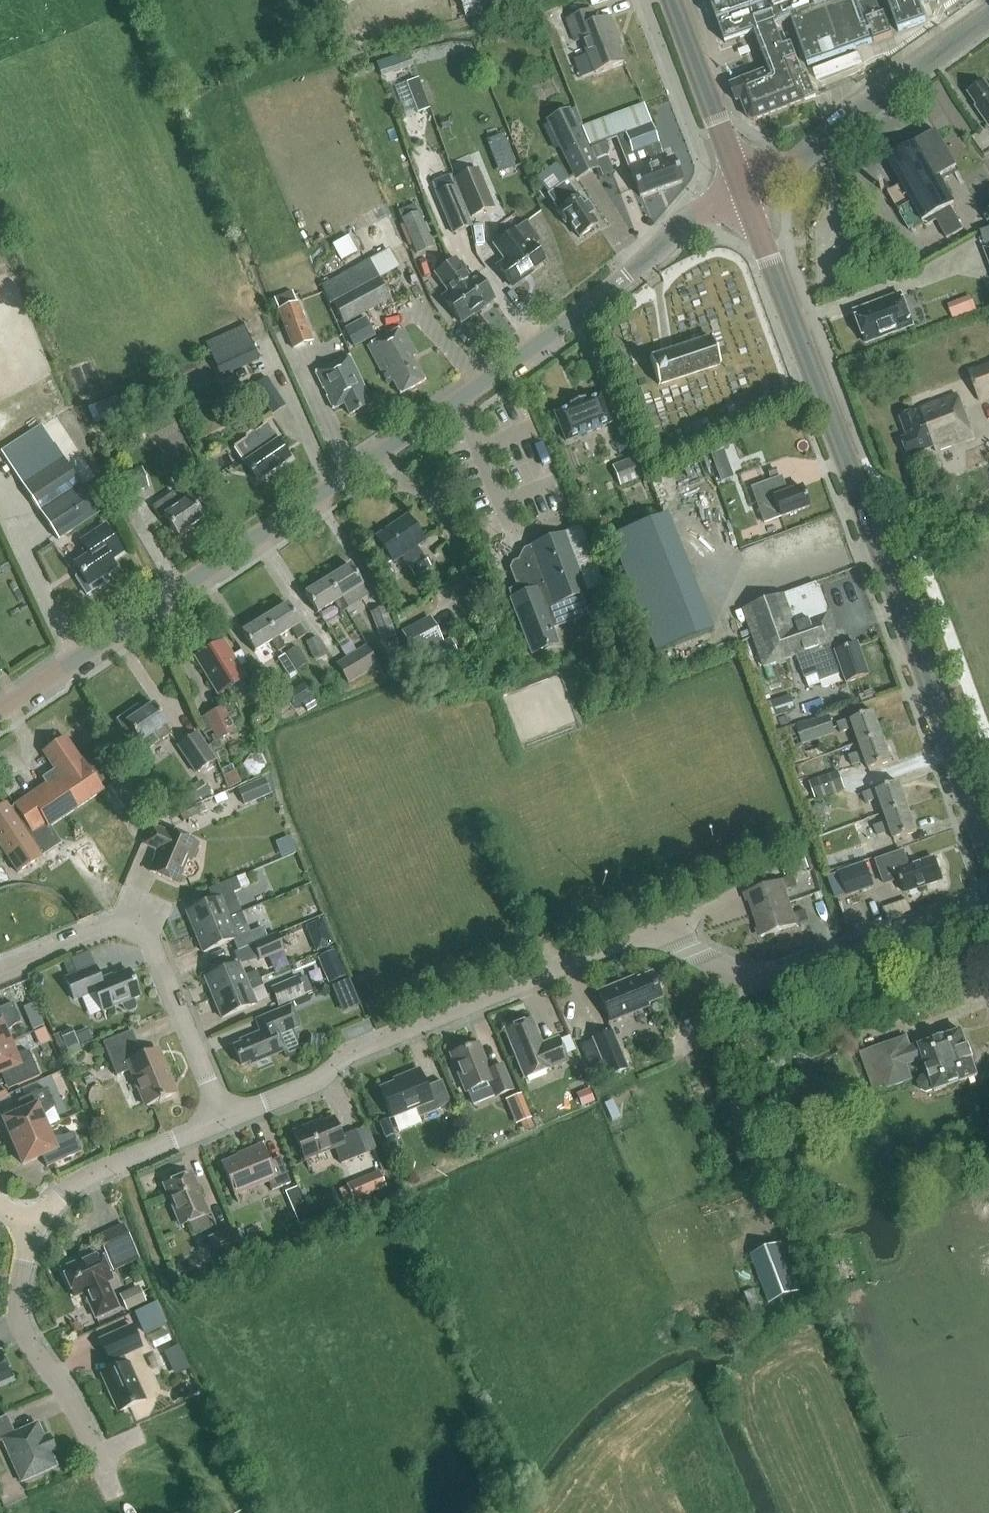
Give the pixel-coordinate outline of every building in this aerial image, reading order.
[(512,0),(462,0),(467,17),(514,6),(512,0)] [(718,23),(719,23),(724,38),(752,28),(769,69),(730,85),(737,102),(741,100),(749,118),(753,120),(816,95),(807,72),(804,74),(792,44),(784,47),(775,25),(778,24),(792,19),(808,65),(872,42),(864,19),(880,12),(875,0),(710,0),(718,23)] [(898,31),(927,21),(919,0),(887,0),(898,31)] [(595,71),(623,61),(619,48),(622,47),(610,17),(598,22),(593,10),(567,20),(576,42),(583,39),(595,71)] [(866,20),(874,42),(892,35),(884,13),(866,20)] [(395,79),(389,63),(372,69),(378,85),(395,79)] [(430,109),(418,79),(407,83),(418,113),(430,109)] [(984,83),(968,94),(988,123),(988,90),(984,83)] [(628,163),(629,168),(640,197),(681,181),(672,158),(664,161),(644,104),(582,127),(603,177),(614,172),(607,155),(608,148),(606,142),(617,138),(626,164),(628,163)] [(568,109),(546,120),(576,180),(598,169),(568,109)] [(940,179),(958,169),(934,129),(882,160),(881,163),(896,186),(887,191),(908,228),(921,220),(925,226),(936,219),(947,238),(961,230),(964,228),(950,204),(954,202),(940,179)] [(500,173),(516,167),(503,135),(487,141),(500,173)] [(453,179),(470,218),(495,207),(478,168),(453,179)] [(435,192),(452,234),(471,226),(453,184),(452,184),(448,176),(433,183),(437,191),(435,192)] [(579,238),(598,226),(591,216),(594,214),(587,203),(585,205),(578,194),(576,196),(567,182),(559,187),(552,176),(540,184),(559,214),(558,215),(562,222),(567,219),(579,238)] [(396,204),(416,254),(433,247),(412,197),(396,204)] [(530,270),(543,261),(532,246),(538,242),(525,224),(509,235),(509,234),(494,245),(506,262),(498,267),(511,286),(531,271),(530,270)] [(455,259),(446,266),(477,310),(493,298),(475,274),(469,278),(455,259)] [(477,310),(446,266),(435,274),(449,293),(443,298),(460,322),(477,310)] [(378,279),(332,303),(344,325),(390,300),(378,279)] [(294,292),(285,295),(274,300),(293,348),(313,340),(294,292)] [(913,325),(902,294),(854,312),(866,343),(913,325)] [(365,318),(344,329),(354,348),(375,337),(365,318)] [(244,326),(206,344),(221,377),(259,360),(244,326)] [(400,395),(425,382),(412,358),(417,355),(402,328),(367,347),(388,385),(393,382),(400,395)] [(711,338),(650,359),(659,386),(720,365),(711,338)] [(350,414),(367,405),(361,392),(364,390),(349,357),(316,373),(333,407),(344,402),(350,414)] [(969,369),(980,400),(988,397),(988,362),(969,369)] [(286,405),(267,377),(253,386),(272,414),(286,405)] [(612,423),(600,394),(585,400),(584,398),(568,405),(569,407),(554,413),(565,441),(612,423)] [(936,454),(973,439),(957,396),(920,411),(921,414),(916,416),(915,414),(900,420),(908,439),(902,441),(908,458),(934,449),(936,454)] [(256,481),(290,458),(267,426),(256,433),(252,432),(244,438),(245,440),(234,448),(256,481)] [(665,449),(653,455),(657,464),(670,458),(665,449)] [(647,476),(639,456),(613,466),(620,486),(647,476)] [(81,485),(64,460),(23,485),(59,540),(99,513),(81,485)] [(197,471),(191,462),(174,474),(180,483),(197,471)] [(142,468),(116,477),(123,497),(149,488),(142,468)] [(801,486),(781,494),(775,479),(750,488),(764,522),(780,516),(781,517),(808,507),(801,486)] [(177,535),(203,517),(190,498),(180,504),(173,493),(152,507),(159,518),(163,515),(177,535)] [(415,576),(430,566),(416,546),(424,540),(408,517),(376,538),(392,562),(401,556),(415,576)] [(74,566),(81,576),(76,579),(87,596),(104,584),(101,579),(115,569),(110,561),(122,553),(104,526),(80,542),(84,549),(82,551),(86,557),(74,566)] [(580,528),(564,534),(524,550),(519,560),(513,563),(510,568),(521,595),(511,599),(532,654),(558,644),(552,629),(588,615),(581,595),(602,587),(580,528)] [(714,632),(676,537),(618,560),(655,655),(714,632)] [(329,578),(342,598),(354,590),(360,601),(367,596),(362,586),(350,565),(329,578)] [(342,598),(329,578),(304,594),(316,614),(334,603),(340,613),(347,609),(342,598)] [(857,644),(841,649),(837,639),(839,638),(828,611),(827,611),(825,607),(827,607),(818,585),(817,585),(815,582),(742,609),(763,667),(797,655),(805,677),(817,673),(820,680),(839,674),(846,679),(847,683),(869,675),(857,644)] [(266,617),(279,637),(291,629),(297,640),(306,634),(287,604),(266,617)] [(385,607),(370,612),(381,641),(396,635),(385,607)] [(279,637),(266,617),(241,632),(253,653),(271,642),(277,651),(285,647),(279,637)] [(430,617),(402,632),(414,656),(443,641),(430,617)] [(306,643),(316,660),(327,654),(317,637),(306,643)] [(450,638),(426,651),(435,668),(459,656),(450,638)] [(219,693),(243,678),(222,644),(197,659),(219,693)] [(366,646),(336,664),(348,685),(379,666),(366,646)] [(297,647),(285,654),(295,671),(308,664),(297,647)] [(240,668),(248,663),(241,651),(233,656),(240,668)] [(791,694),(772,701),(777,716),(796,710),(791,694)] [(127,736),(133,732),(145,751),(171,734),(165,725),(167,724),(153,704),(142,712),(137,706),(116,720),(127,736)] [(205,715),(217,740),(236,732),(224,706),(205,715)] [(276,707),(266,713),(271,721),(281,716),(276,707)] [(860,745),(882,736),(873,712),(851,720),(850,718),(837,722),(840,732),(854,728),(860,745)] [(829,714),(797,726),(803,744),(835,733),(829,714)] [(177,746),(196,773),(217,759),(198,731),(177,746)] [(882,736),(860,745),(862,750),(848,755),(852,765),(865,760),(868,769),(891,761),(882,736)] [(55,835),(50,827),(103,791),(82,760),(81,761),(65,738),(43,753),(55,771),(44,779),(47,784),(15,806),(15,807),(10,810),(6,804),(0,808),(0,845),(19,873),(42,857),(41,856),(55,847),(57,838),(55,835)] [(254,755),(253,771),(269,772),(270,756),(254,755)] [(838,771),(810,782),(816,799),(845,789),(838,771)] [(131,775),(119,782),(137,814),(150,807),(131,775)] [(264,777),(238,788),(245,804),(271,793),(264,777)] [(193,786),(202,800),(210,794),(200,781),(193,786)] [(885,815),(907,807),(898,782),(876,790),(876,788),(862,793),(865,803),(879,798),(885,815)] [(823,818),(826,806),(815,804),(812,816),(823,818)] [(907,807),(885,815),(887,821),(874,825),(877,835),(890,831),(894,840),(916,831),(907,807)] [(152,826),(144,844),(157,850),(157,854),(150,871),(177,883),(188,858),(192,860),(199,844),(167,831),(167,832),(152,826)] [(871,844),(833,854),(837,868),(875,858),(871,844)] [(909,867),(906,859),(903,851),(875,861),(884,886),(900,880),(905,893),(942,880),(934,858),(909,867)] [(781,860),(786,876),(809,868),(804,852),(781,860)] [(875,886),(866,862),(838,872),(846,896),(875,886)] [(195,931),(242,912),(234,892),(241,889),(236,877),(208,889),(213,900),(187,911),(195,931)] [(752,915),(788,903),(784,891),(796,887),(792,877),(745,893),(752,915)] [(822,892),(814,894),(816,900),(824,897),(822,892)] [(788,903),(752,915),(759,937),(807,921),(804,911),(792,915),(788,903)] [(247,924),(242,912),(195,931),(204,952),(233,940),(238,951),(267,938),(263,927),(251,932),(247,924)] [(277,934),(267,938),(238,951),(254,945),(260,960),(284,951),(277,934)] [(329,987),(346,980),(335,954),(318,961),(329,987)] [(239,963),(205,977),(214,997),(261,978),(257,970),(244,976),(239,963)] [(136,1005),(133,998),(140,996),(129,970),(102,981),(96,966),(66,978),(75,999),(95,991),(103,1011),(122,1003),(125,1009),(129,1011),(134,1009),(136,1005)] [(644,1004),(659,998),(649,973),(625,983),(623,981),(596,992),(608,1021),(645,1006),(644,1004)] [(297,977),(271,988),(279,1006),(305,996),(297,977)] [(341,982),(349,1008),(367,1003),(360,977),(341,982)] [(264,985),(261,978),(214,997),(222,1018),(256,1004),(250,991),(264,985)] [(10,1044),(5,1033),(16,1025),(21,1023),(13,1003),(0,1009),(0,1048),(10,1044)] [(250,1064),(285,1050),(279,1034),(299,1025),(291,1005),(256,1020),(261,1032),(241,1040),(242,1043),(234,1046),(242,1065),(249,1062),(250,1064)] [(656,1006),(640,1012),(644,1022),(659,1016),(656,1006)] [(522,1077),(564,1061),(555,1038),(539,1044),(529,1019),(502,1029),(522,1077)] [(62,1053),(80,1045),(72,1027),(54,1036),(62,1053)] [(132,1070),(146,1106),(176,1094),(158,1050),(142,1056),(132,1031),(103,1043),(117,1076),(132,1070)] [(609,1077),(628,1069),(612,1031),(581,1044),(591,1069),(603,1064),(609,1077)] [(905,1038),(873,1049),(860,1054),(873,1092),(886,1087),(886,1088),(911,1080),(905,1064),(922,1058),(928,1074),(920,1077),(917,1082),(920,1090),(927,1094),(948,1086),(977,1075),(961,1031),(909,1049),(905,1038)] [(493,1095),(494,1097),(514,1090),(503,1062),(486,1069),(475,1042),(448,1053),(462,1090),(487,1080),(493,1095)] [(10,1044),(0,1048),(0,1074),(1,1073),(8,1090),(40,1076),(29,1051),(14,1054),(10,1044)] [(416,1116),(448,1103),(438,1079),(423,1085),(416,1068),(400,1074),(402,1077),(377,1087),(388,1116),(412,1106),(416,1116)] [(11,1138),(13,1142),(46,1128),(42,1118),(54,1108),(46,1089),(18,1101),(23,1112),(4,1120),(6,1125),(4,1126),(9,1139),(11,1138)] [(516,1125),(521,1123),(525,1132),(535,1128),(521,1094),(506,1100),(516,1125)] [(294,1131),(305,1159),(335,1147),(342,1163),(366,1153),(356,1130),(342,1136),(334,1117),(312,1126),(311,1124),(294,1131)] [(380,1123),(386,1138),(395,1134),(389,1119),(380,1123)] [(47,1167),(82,1152),(73,1132),(65,1136),(51,1138),(46,1128),(13,1142),(15,1146),(13,1147),(19,1160),(21,1159),(23,1164),(42,1156),(47,1167)] [(247,1152),(223,1162),(236,1194),(269,1180),(273,1190),(291,1182),(281,1156),(270,1161),(263,1144),(246,1151),(247,1152)] [(356,1181),(364,1199),(397,1184),(388,1166),(356,1181)] [(192,1174),(164,1185),(181,1226),(208,1214),(192,1174)] [(286,1192),(300,1225),(311,1220),(297,1187),(286,1192)] [(241,1249),(232,1228),(209,1238),(218,1259),(241,1249)] [(751,1255),(769,1303),(800,1292),(782,1243),(751,1255)] [(112,1280),(99,1253),(62,1269),(75,1297),(85,1293),(96,1318),(119,1308),(107,1282),(112,1280)] [(139,1287),(120,1295),(127,1311),(146,1302),(139,1287)] [(133,1327),(100,1341),(109,1362),(113,1360),(117,1368),(102,1375),(119,1412),(144,1401),(124,1355),(142,1347),(133,1327)] [(164,1353),(175,1376),(189,1369),(178,1346),(164,1353)] [(12,1378),(0,1352),(0,1353),(0,1383),(12,1378)] [(56,1467),(37,1424),(15,1434),(7,1416),(0,1419),(0,1442),(3,1441),(21,1482),(56,1467)]
